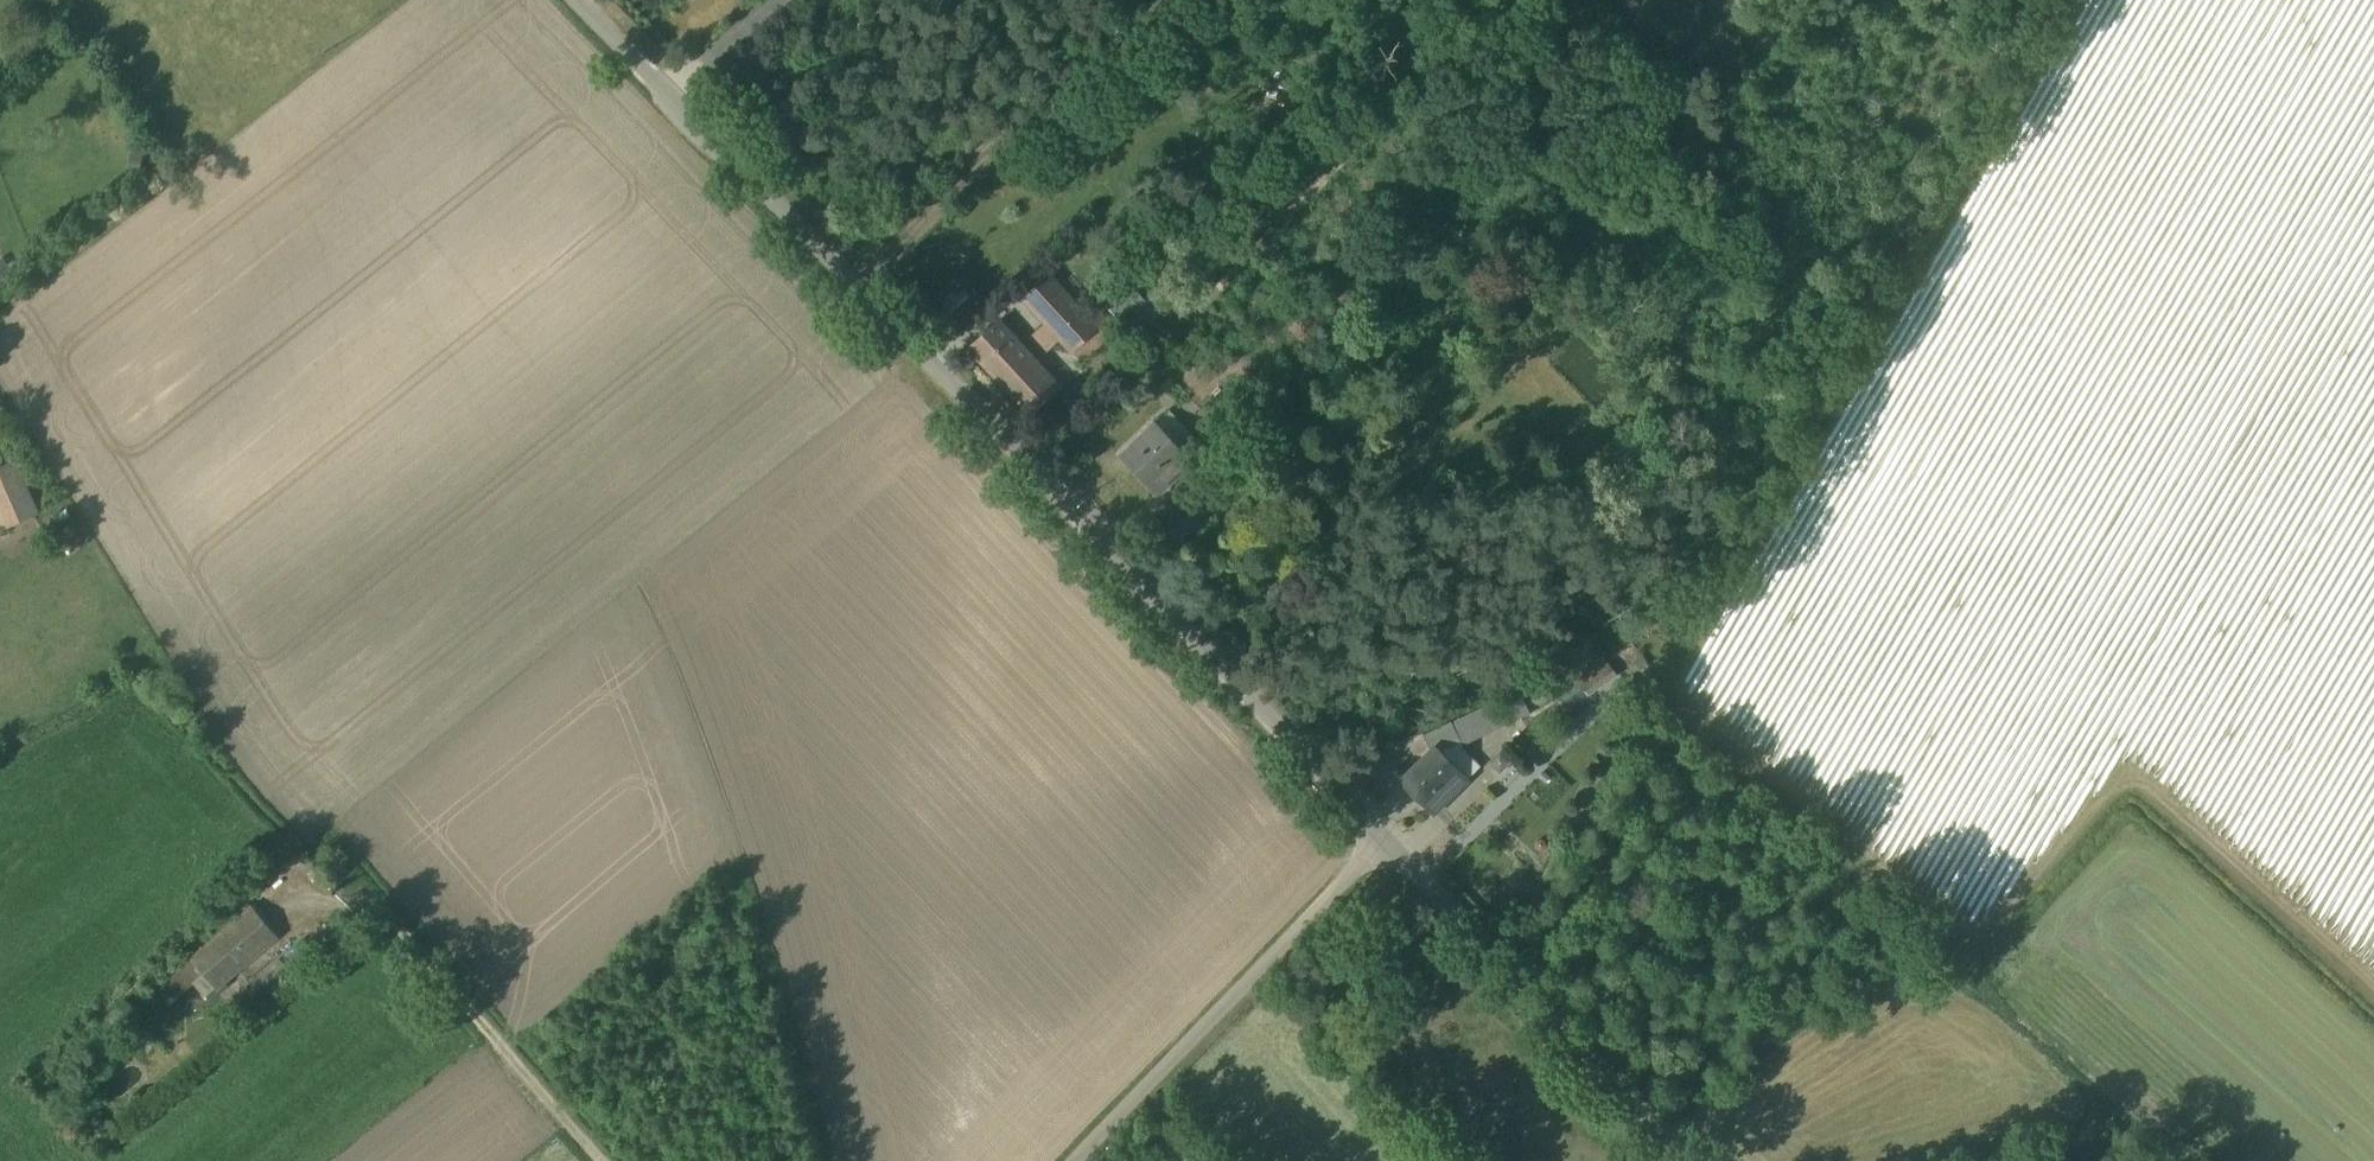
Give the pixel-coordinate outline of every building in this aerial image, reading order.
[(0,258),(0,281),(11,274),(1,258),(0,258)] [(1049,272),(1019,298),(1042,324),(1031,334),(1046,351),(1058,340),(1069,353),(1071,352),(1080,362),(1116,330),(1093,305),(1084,312),(1049,272)] [(1121,275),(1097,298),(1147,352),(1179,322),(1152,293),(1144,300),(1121,275)] [(970,294),(960,284),(939,303),(948,313),(970,294)] [(1060,384),(999,319),(968,347),(1028,412),(1060,384)] [(1247,397),(1233,383),(1224,391),(1221,388),(1198,412),(1226,440),(1247,419),(1237,407),(1247,397)] [(1193,436),(1168,410),(1121,455),(1157,493),(1191,460),(1180,448),(1193,436)] [(16,458),(0,464),(0,514),(5,527),(40,512),(16,458)] [(1616,675),(1602,657),(1573,677),(1587,696),(1616,675)] [(1557,697),(1547,681),(1522,697),(1518,690),(1422,734),(1429,751),(1400,780),(1433,812),(1479,766),(1460,746),(1557,697)] [(1583,694),(1575,682),(1557,695),(1564,707),(1583,694)] [(249,905),(164,977),(179,994),(193,982),(205,996),(214,988),(216,991),(278,939),(249,905)]
